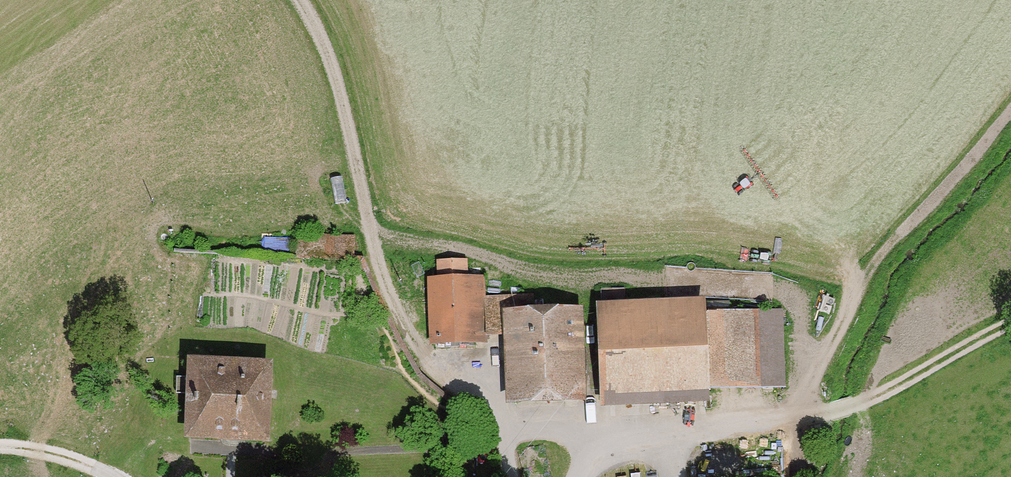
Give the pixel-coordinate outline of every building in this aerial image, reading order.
[(482,346),(480,283),(431,285),(432,348),(482,346)] [(589,410),(585,314),(537,316),(536,302),(487,304),(488,344),(509,344),(511,412),(589,410)] [(711,306),(601,310),(605,413),(716,408),(716,397),(785,394),(781,316),(712,319),(711,306)] [(274,452),(277,369),(193,366),(190,449),(274,452)]
